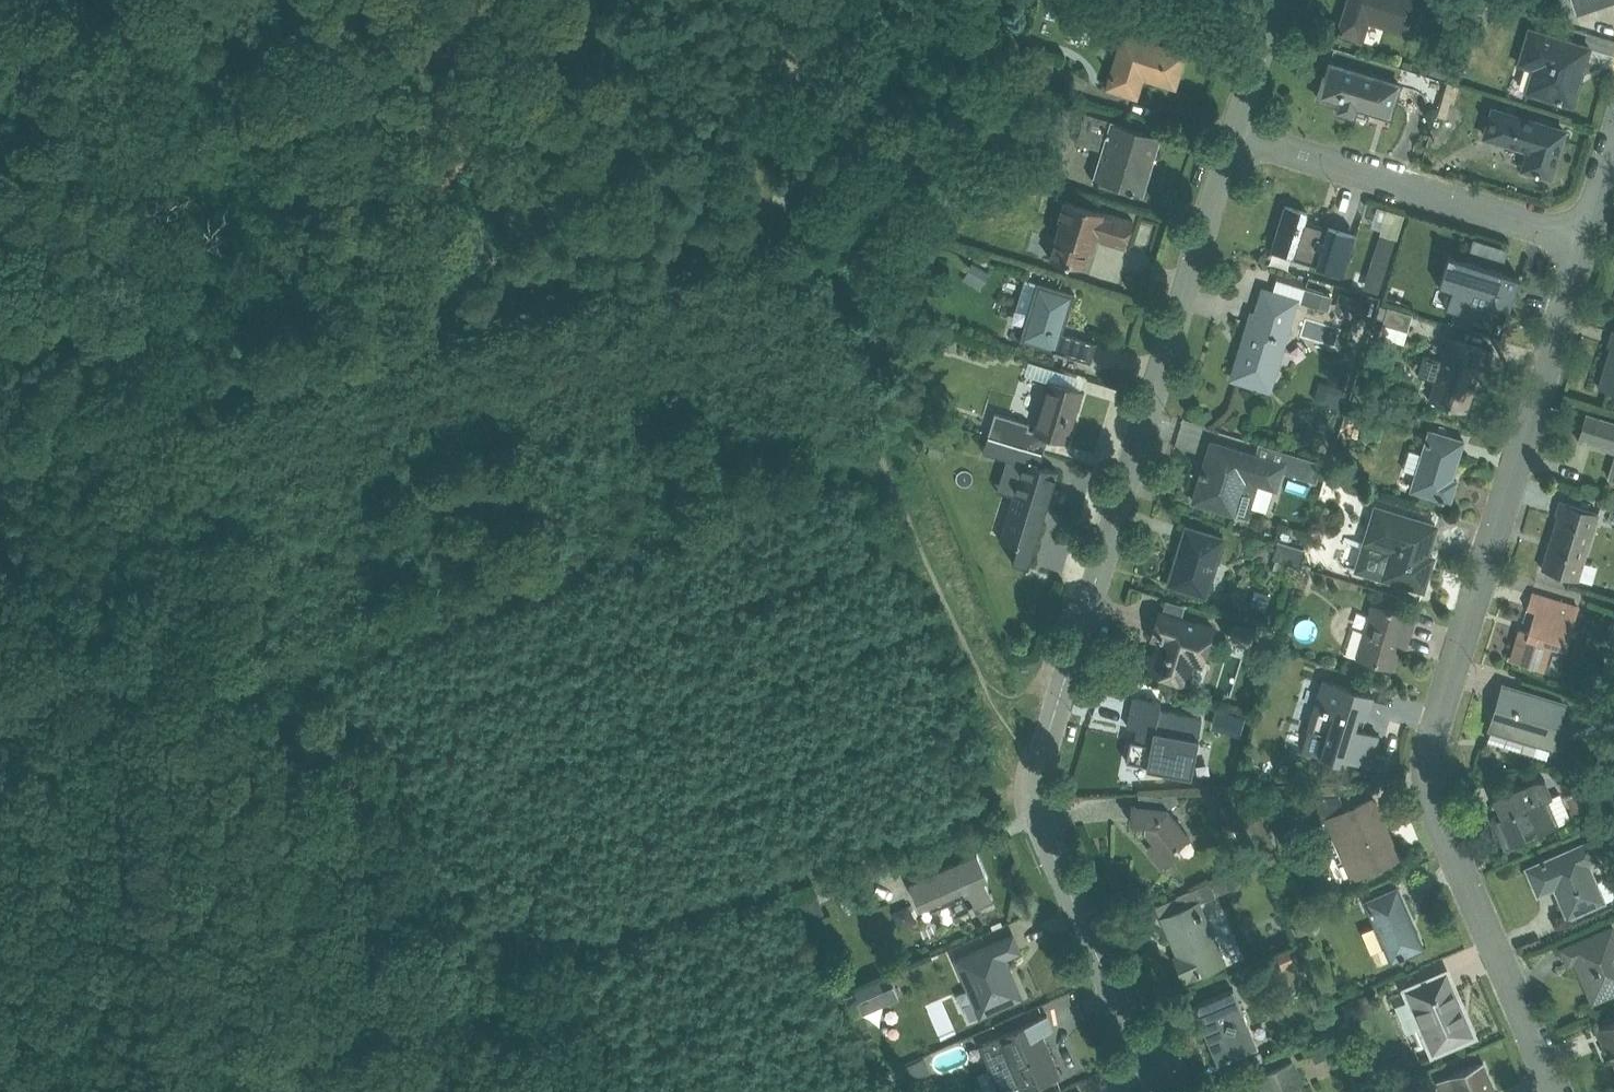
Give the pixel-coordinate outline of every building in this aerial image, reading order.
[(1424,0),(1349,0),(1337,37),(1363,45),(1370,25),(1412,39),(1424,0)] [(1575,10),(1605,0),(1572,0),(1575,10)] [(1525,95),(1572,109),(1590,51),(1528,31),(1517,68),(1531,73),(1525,95)] [(1175,91),(1186,56),(1121,36),(1104,92),(1138,103),(1145,81),(1175,91)] [(1455,69),(1434,62),(1429,77),(1449,83),(1455,69)] [(1389,119),(1399,87),(1331,66),(1326,79),(1325,79),(1318,100),(1339,107),(1337,114),(1353,119),(1357,109),(1389,119)] [(1539,176),(1550,179),(1564,134),(1494,112),(1485,138),(1529,153),(1523,171),(1534,175),(1539,177),(1539,176)] [(1094,181),(1142,197),(1159,140),(1085,117),(1077,146),(1102,152),(1094,181)] [(1125,250),(1134,223),(1065,204),(1058,222),(1062,224),(1055,241),(1057,241),(1051,261),(1083,271),(1089,251),(1092,253),(1096,240),(1100,241),(1099,242),(1125,250)] [(1271,254),(1342,276),(1353,239),(1305,225),(1308,215),(1285,208),(1271,254)] [(1380,238),(1363,291),(1378,296),(1395,242),(1380,238)] [(1438,289),(1449,291),(1445,312),(1509,325),(1519,272),(1444,257),(1438,289)] [(989,276),(972,267),(963,283),(980,293),(989,276)] [(1021,343),(1091,365),(1097,347),(1064,337),(1076,297),(1026,282),(1016,312),(1029,316),(1021,343)] [(1231,381),(1272,394),(1300,304),(1263,292),(1256,318),(1252,316),(1231,381)] [(1367,318),(1370,305),(1339,296),(1334,313),(1348,317),(1349,313),(1367,318)] [(1379,339),(1405,347),(1413,317),(1380,308),(1375,323),(1382,326),(1379,339)] [(1613,394),(1613,332),(1608,349),(1611,350),(1599,390),(1613,394)] [(1429,402),(1467,414),(1481,369),(1488,371),(1493,354),(1449,340),(1440,366),(1424,361),(1418,379),(1435,384),(1429,402)] [(1044,456),(1049,440),(1066,445),(1082,395),(1048,385),(1033,433),(1028,431),(1030,427),(995,417),(988,439),(1018,448),(1044,456)] [(1320,385),(1314,402),(1340,411),(1346,394),(1320,385)] [(1587,417),(1579,444),(1613,454),(1613,425),(1587,417)] [(1410,493),(1450,505),(1457,483),(1456,482),(1456,483),(1452,482),(1464,443),(1429,432),(1422,456),(1409,453),(1405,473),(1415,476),(1410,493)] [(1277,494),(1285,469),(1212,446),(1207,463),(1210,464),(1206,476),(1200,474),(1199,477),(1202,478),(1194,505),(1247,521),(1251,511),(1267,515),(1274,493),(1277,494)] [(1000,544),(1033,554),(1058,475),(1040,469),(1044,456),(1018,448),(1014,461),(1024,465),(1000,544)] [(1581,582),(1593,586),(1598,569),(1585,565),(1600,517),(1560,504),(1556,518),(1558,519),(1542,572),(1580,584),(1581,582)] [(1355,572),(1423,593),(1434,560),(1428,558),(1436,529),(1374,510),(1355,572)] [(1168,588),(1208,600),(1227,542),(1186,529),(1168,588)] [(1299,570),(1304,552),(1278,545),(1274,561),(1299,570)] [(1271,598),(1256,592),(1250,608),(1266,614),(1271,598)] [(1555,677),(1562,653),(1565,654),(1579,611),(1532,597),(1527,611),(1536,614),(1529,635),(1521,633),(1511,663),(1555,677)] [(1356,661),(1393,671),(1404,633),(1411,635),(1415,621),(1372,606),(1356,661)] [(1203,671),(1216,633),(1160,616),(1152,641),(1160,644),(1157,655),(1152,657),(1149,666),(1152,671),(1151,674),(1190,686),(1194,669),(1203,671)] [(1260,633),(1236,625),(1230,644),(1254,652),(1260,633)] [(1344,760),(1369,768),(1379,738),(1355,730),(1359,717),(1366,719),(1373,698),(1321,682),(1306,731),(1309,732),(1301,754),(1342,766),(1344,760)] [(1554,752),(1564,755),(1572,727),(1562,722),(1567,708),(1503,688),(1490,732),(1491,732),(1488,743),(1547,761),(1550,752),(1553,753),(1554,752)] [(1148,772),(1194,780),(1202,722),(1161,712),(1161,707),(1133,701),(1128,730),(1154,735),(1148,772)] [(1595,713),(1602,730),(1613,726),(1613,725),(1607,708),(1595,713)] [(1246,723),(1215,714),(1211,727),(1242,737),(1246,723)] [(1545,782),(1535,783),(1493,801),(1501,821),(1497,823),(1508,851),(1526,843),(1523,834),(1535,828),(1540,837),(1560,829),(1559,827),(1571,822),(1561,797),(1553,800),(1545,782)] [(1350,883),(1400,861),(1374,802),(1346,814),(1339,799),(1339,787),(1312,789),(1318,804),(1305,808),(1313,829),(1326,824),(1333,841),(1327,844),(1338,866),(1343,864),(1350,883)] [(1261,811),(1250,789),(1233,793),(1258,857),(1276,850),(1261,811)] [(1177,849),(1190,839),(1168,813),(1132,809),(1130,825),(1146,828),(1145,836),(1154,847),(1148,852),(1163,871),(1182,855),(1177,849)] [(1591,844),(1527,871),(1538,897),(1558,889),(1561,897),(1558,898),(1568,920),(1613,901),(1613,900),(1613,894),(1609,883),(1605,881),(1598,884),(1591,868),(1600,864),(1591,844)] [(988,881),(977,857),(911,886),(921,911),(928,908),(931,914),(949,906),(955,920),(993,904),(984,883),(988,881)] [(1184,983),(1226,965),(1201,906),(1239,890),(1234,878),(1211,888),(1210,886),(1177,900),(1182,913),(1163,921),(1180,959),(1175,962),(1184,983)] [(1390,966),(1424,951),(1423,950),(1423,951),(1417,935),(1416,934),(1414,935),(1410,926),(1412,925),(1398,891),(1364,905),(1390,966)] [(817,901),(801,908),(809,926),(825,918),(817,901)] [(916,926),(909,909),(892,916),(899,933),(916,926)] [(1368,954),(1379,951),(1372,929),(1361,933),(1368,954)] [(1613,996),(1613,929),(1562,952),(1568,967),(1575,964),(1593,1005),(1613,996)] [(1020,955),(1013,939),(954,965),(972,1005),(963,1008),(970,1024),(1022,1001),(1005,962),(1020,955)] [(1430,1058),(1475,1039),(1447,976),(1402,995),(1430,1058)] [(900,1002),(894,990),(858,1006),(863,1018),(900,1002)] [(1217,1064),(1257,1048),(1233,991),(1199,1005),(1214,1042),(1209,1044),(1217,1064)] [(998,1091),(1034,1091),(1061,1080),(1043,1039),(1054,1034),(1048,1019),(979,1049),(998,1091)] [(1596,1032),(1604,1050),(1606,1049),(1613,1067),(1613,1025),(1596,1032)] [(1308,1047),(1315,1066),(1327,1060),(1319,1042),(1308,1047)] [(929,1075),(923,1061),(877,1083),(880,1091),(907,1080),(909,1083),(929,1075)] [(1293,1064),(1256,1080),(1262,1091),(1306,1091),(1293,1064)] [(1483,1065),(1437,1085),(1440,1091),(1495,1091),(1483,1065)]
